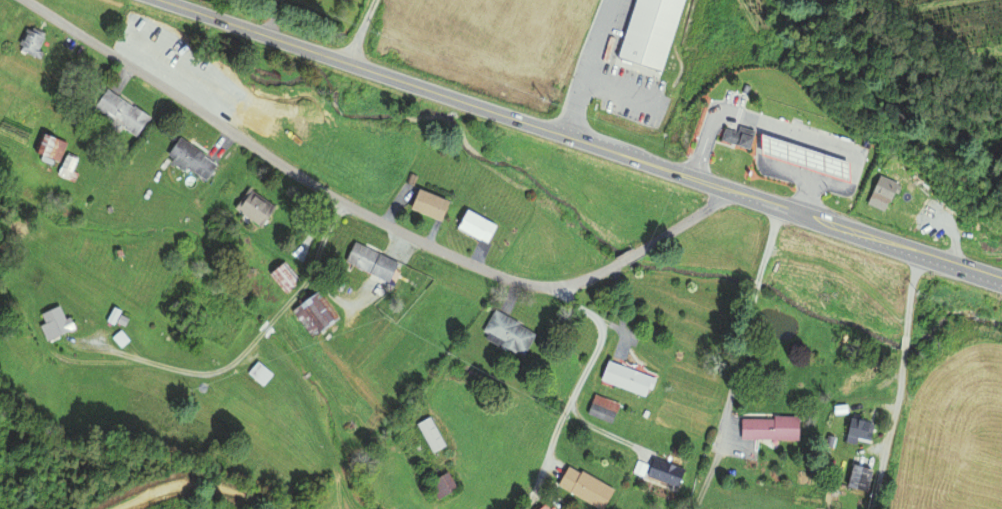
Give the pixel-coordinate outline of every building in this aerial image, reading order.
[(615,57),(659,71),(681,0),(633,0),(615,57)] [(23,28),(16,43),(20,45),(18,48),(36,57),(39,52),(35,50),(41,37),(23,28)] [(145,118),(104,89),(93,106),(104,114),(100,120),(114,130),(118,124),(134,135),(145,118)] [(754,131),(739,125),(736,132),(724,128),(720,138),(748,148),(754,131)] [(64,143),(39,133),(32,151),(57,161),(64,143)] [(758,134),(758,152),(846,181),(845,162),(758,134)] [(213,163),(201,155),(202,153),(178,137),(166,154),(190,171),(191,170),(203,178),(213,163)] [(65,178),(75,158),(64,153),(55,173),(65,178)] [(897,182),(879,174),(867,201),(882,207),(886,198),(890,200),(897,182)] [(274,207),(248,189),(234,208),(261,226),(274,207)] [(409,207),(440,219),(447,201),(416,189),(409,207)] [(493,225),(464,210),(456,225),(485,241),(493,225)] [(396,264),(353,242),(344,260),(387,282),(396,264)] [(284,292),(297,282),(281,261),(268,272),(284,292)] [(296,304),(316,331),(335,318),(316,291),(296,304)] [(39,314),(49,337),(73,327),(68,316),(63,318),(58,306),(39,314)] [(533,333),(492,311),(482,328),(503,339),(500,345),(512,352),(514,349),(522,353),(533,333)] [(643,394),(645,386),(649,388),(653,377),(606,360),(600,379),(643,394)] [(269,373),(255,361),(247,371),(261,383),(269,373)] [(610,421),(617,404),(593,395),(586,412),(610,421)] [(798,438),(798,416),(774,415),(774,418),(741,418),(741,437),(798,438)] [(444,444),(428,416),(415,423),(431,451),(444,444)] [(849,418),(846,434),(869,439),(873,423),(849,418)] [(677,485),(683,469),(652,457),(646,474),(677,485)] [(851,464),(845,485),(865,490),(870,469),(851,464)] [(556,484),(596,508),(599,508),(611,489),(580,470),(578,473),(566,466),(556,484)] [(453,487),(444,471),(426,481),(435,497),(453,487)]
